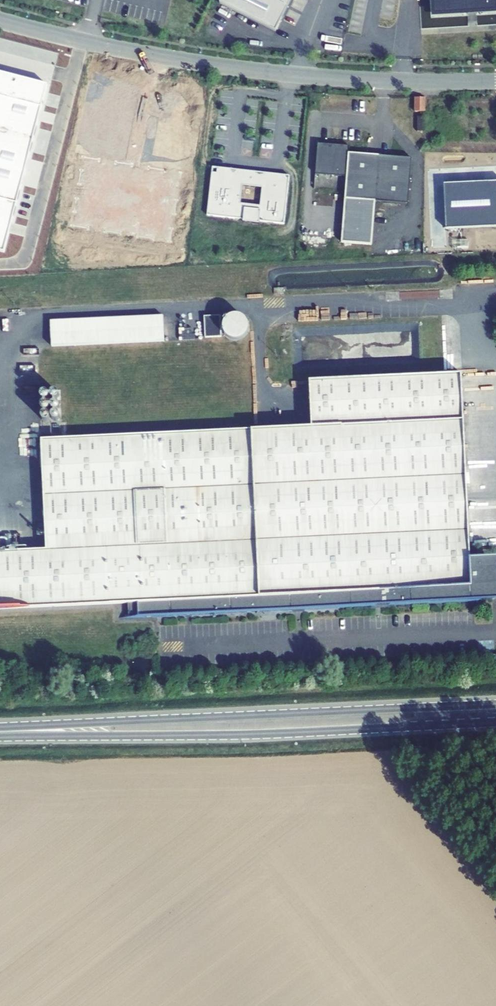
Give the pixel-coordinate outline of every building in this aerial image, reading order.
[(221,3),(276,30),(291,0),(222,0),(221,3)] [(434,15),(464,13),(463,9),(466,9),(476,9),(479,9),(480,12),(495,11),(495,0),(433,0),(434,15)] [(5,254),(48,85),(0,73),(0,253),(5,254)] [(425,112),(425,98),(415,98),(415,112),(425,112)] [(349,145),(318,143),(315,173),(346,176),(345,198),(408,203),(412,157),(349,153),(349,145)] [(259,224),(259,221),(284,224),(289,176),(217,168),(216,173),(212,173),(207,215),(243,219),(243,222),(259,224)] [(449,238),(495,235),(495,211),(448,213),(449,238)] [(172,315),(59,321),(61,346),(173,340),(172,315)] [(246,341),(247,341),(248,341),(250,340),(251,340),(252,339),(254,338),(255,337),(255,336),(256,335),(257,333),(257,332),(257,330),(257,329),(257,327),(257,326),(256,325),(256,323),(255,322),(254,321),(253,320),(251,319),(250,319),(249,318),(247,318),(246,318),(244,318),(243,318),(242,319),(240,319),(239,320),(238,321),(237,322),(236,323),(235,324),(235,326),(234,327),(234,329),(231,329),(230,318),(214,319),(215,341),(231,340),(231,335),(235,334),(236,335),(237,337),(238,338),(239,339),(240,339),(241,340),(243,341),(244,341),(246,341)] [(470,373),(348,379),(349,394),(319,396),(320,426),(50,439),(55,549),(0,551),(0,609),(134,603),(135,617),(495,600),(495,566),(495,556),(479,557),(470,373)]
